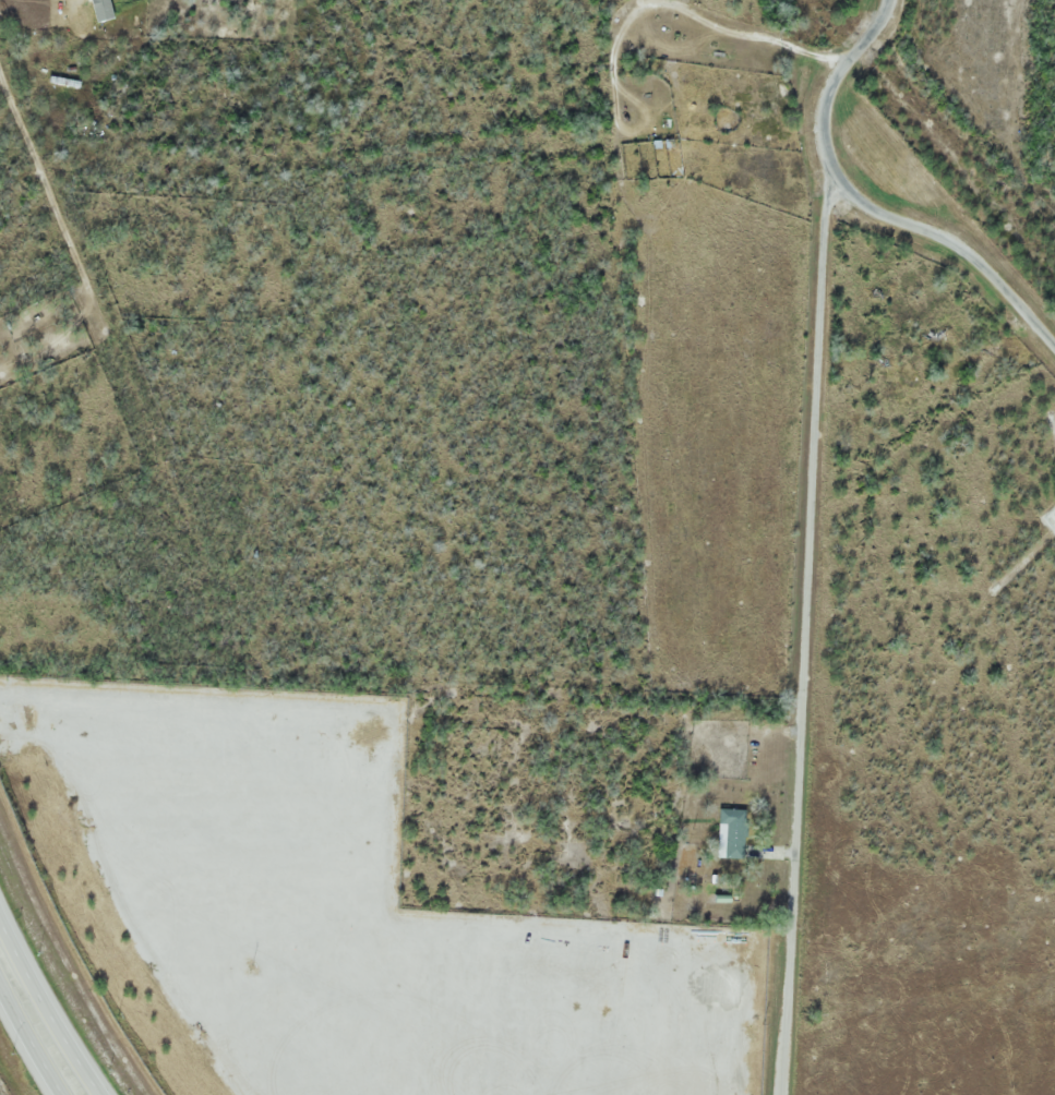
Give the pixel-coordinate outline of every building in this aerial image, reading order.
[(722,824),(722,858),(743,858),(743,809),(717,809),(717,824),(722,824)]
